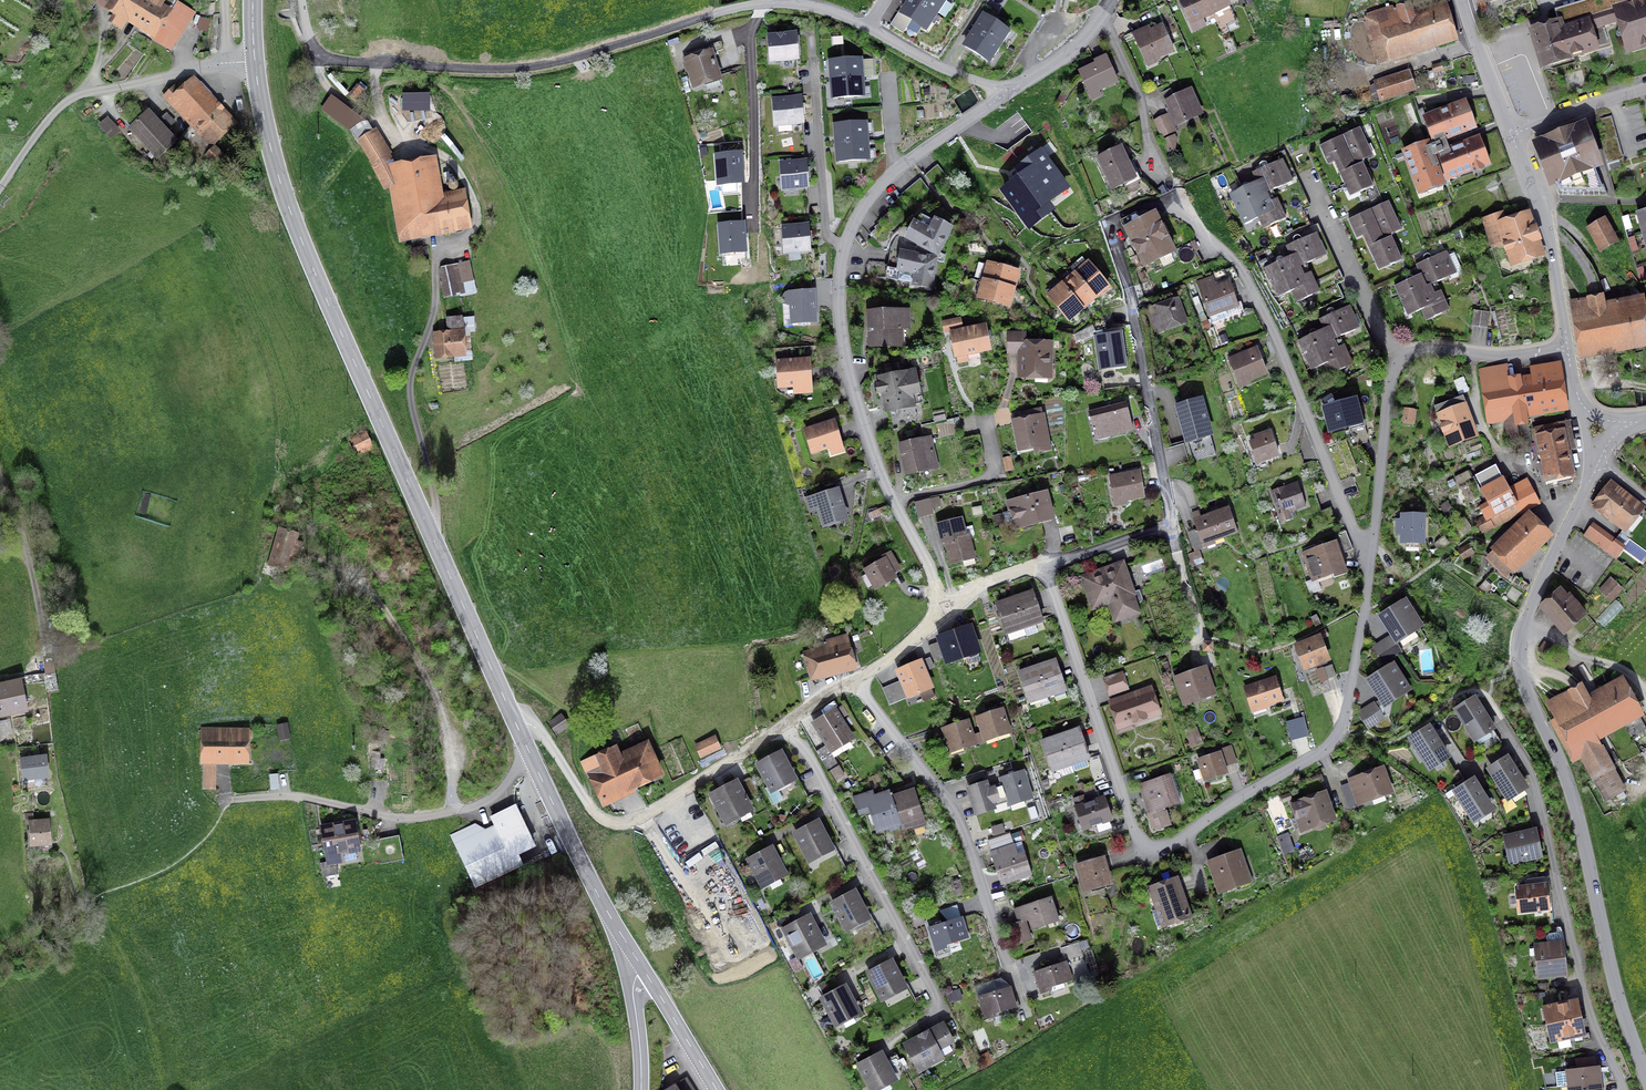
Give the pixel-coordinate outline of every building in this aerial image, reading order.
[(95,0),(117,15),(112,23),(121,28),(129,16),(143,24),(140,29),(170,49),(193,13),(172,0),(95,0)] [(927,30),(937,15),(914,0),(911,0),(902,14),(899,12),(890,25),(903,33),(912,20),(927,30)] [(942,0),(914,0),(937,15),(942,8),(939,6),(942,0)] [(988,2),(1000,9),(1006,0),(989,0),(988,2)] [(1226,26),(1236,22),(1226,0),(1181,0),(1190,21),(1212,12),(1222,34),(1228,31),(1226,26)] [(1644,0),(1586,0),(1555,9),(1559,22),(1560,22),(1561,25),(1584,18),(1585,21),(1617,12),(1616,8),(1644,0)] [(1585,21),(1588,29),(1620,20),(1629,51),(1645,46),(1645,0),(1644,0),(1616,8),(1617,12),(1585,21)] [(1413,14),(1410,4),(1367,18),(1380,64),(1393,60),(1391,55),(1452,36),(1442,4),(1413,14)] [(985,16),(975,31),(1000,47),(1010,32),(985,16)] [(202,17),(198,26),(207,30),(212,20),(202,17)] [(1567,56),(1593,48),(1588,29),(1585,21),(1584,18),(1561,25),(1560,22),(1559,22),(1532,30),(1543,66),(1568,59),(1567,56)] [(1135,37),(1146,63),(1173,50),(1162,26),(1146,33),(1146,32),(1135,37)] [(995,55),(1000,47),(975,31),(965,46),(987,61),(992,53),(995,55)] [(797,59),(795,35),(769,37),(771,61),(797,59)] [(1223,44),(1226,52),(1237,48),(1233,39),(1223,44)] [(721,41),(705,46),(707,54),(711,53),(723,49),(721,41)] [(707,54),(700,56),(700,55),(685,60),(693,85),(718,77),(711,53),(707,54)] [(1101,95),(1099,90),(1117,81),(1106,57),(1094,62),(1096,66),(1080,73),(1092,99),(1101,95)] [(831,62),(832,80),(864,77),(862,60),(831,62)] [(1432,66),(1434,73),(1442,70),(1441,64),(1432,66)] [(1413,89),(1408,73),(1376,84),(1382,99),(1413,89)] [(864,87),(864,77),(832,80),(834,98),(862,96),(861,87),(864,87)] [(191,142),(206,157),(214,148),(210,144),(230,125),(190,81),(179,91),(175,86),(163,97),(168,102),(173,98),(197,124),(190,130),(196,136),(191,142)] [(357,86),(350,95),(356,100),(363,91),(357,86)] [(1162,90),(1164,98),(1174,96),(1172,87),(1162,90)] [(1199,121),(1196,114),(1201,112),(1191,89),(1166,101),(1176,124),(1184,120),(1187,126),(1199,121)] [(432,112),(432,93),(404,93),(404,111),(432,112)] [(1061,93),(1057,101),(1062,103),(1066,96),(1061,93)] [(802,122),(800,99),(774,101),(775,124),(802,122)] [(1448,151),(1444,139),(1471,129),(1462,104),(1425,118),(1435,142),(1428,145),(1428,143),(1404,152),(1418,190),(1442,181),(1433,156),(1439,154),(1448,178),(1484,165),(1475,140),(1448,151)] [(131,127),(159,157),(175,142),(147,112),(131,127)] [(158,122),(166,130),(175,122),(167,114),(158,122)] [(1155,122),(1161,136),(1175,130),(1169,115),(1155,122)] [(1606,164),(1624,159),(1611,116),(1601,119),(1599,118),(1597,122),(1602,141),(1600,142),(1606,164)] [(101,125),(111,136),(118,130),(108,119),(101,125)] [(836,125),(837,143),(868,141),(868,132),(864,132),(864,123),(836,125)] [(1580,126),(1538,142),(1596,167),(1580,126)] [(1372,156),(1360,128),(1342,136),(1355,166),(1362,163),(1364,160),(1372,156)] [(386,186),(394,181),(392,169),(385,154),(373,133),(360,142),(386,186)] [(1175,134),(1163,137),(1167,150),(1179,146),(1175,134)] [(1339,173),(1340,174),(1355,166),(1342,136),(1320,146),(1328,165),(1334,162),(1339,173)] [(869,150),(868,141),(837,143),(838,161),(866,159),(866,150),(869,150)] [(1593,169),(1596,167),(1538,142),(1555,184),(1593,169)] [(215,147),(214,148),(206,157),(217,167),(226,158),(215,147)] [(1139,187),(1135,179),(1140,177),(1132,161),(1127,163),(1120,147),(1098,157),(1113,190),(1123,185),(1126,193),(1139,187)] [(1042,148),(1014,168),(1020,176),(1000,190),(1028,228),(1075,193),(1042,148)] [(739,152),(716,154),(719,183),(742,180),(739,152)] [(1260,169),(1252,173),(1257,183),(1261,191),(1270,187),(1271,191),(1277,188),(1296,230),(1310,224),(1303,210),(1308,208),(1285,158),(1280,160),(1277,154),(1264,160),(1265,162),(1262,162),(1260,165),(1260,169)] [(437,198),(431,162),(392,169),(394,181),(404,234),(465,223),(460,194),(437,198)] [(807,186),(805,163),(781,164),(783,188),(807,186)] [(1359,192),(1373,186),(1362,163),(1355,166),(1340,174),(1346,188),(1344,189),(1349,200),(1360,195),(1359,192)] [(1607,195),(1604,195),(1593,169),(1555,184),(1559,195),(1608,196),(1607,195)] [(1263,215),(1255,197),(1250,186),(1248,184),(1244,184),(1242,187),(1242,189),(1233,170),(1215,178),(1226,201),(1233,198),(1244,224),(1258,217),(1263,215)] [(1282,210),(1281,211),(1271,191),(1270,187),(1261,191),(1257,183),(1250,186),(1255,197),(1263,215),(1258,217),(1263,228),(1285,218),(1282,210)] [(1401,230),(1388,202),(1370,210),(1384,240),(1391,237),(1393,234),(1401,230)] [(1368,247),(1384,240),(1370,210),(1349,220),(1357,238),(1363,236),(1368,247)] [(1145,212),(1136,214),(1122,221),(1145,266),(1174,251),(1154,212),(1145,212)] [(920,213),(907,238),(937,253),(950,229),(920,213)] [(1543,252),(1539,241),(1540,240),(1535,227),(1530,229),(1525,217),(1505,224),(1502,213),(1483,219),(1491,246),(1508,240),(1516,261),(1543,252)] [(1590,229),(1601,249),(1615,240),(1605,221),(1590,229)] [(743,222),(720,224),(722,252),(745,251),(743,222)] [(1294,243),(1286,247),(1291,258),(1294,265),(1303,261),(1305,264),(1310,261),(1330,304),(1343,298),(1337,284),(1342,282),(1316,225),(1298,233),(1299,236),(1296,236),(1293,238),(1294,243)] [(809,250),(807,226),(783,228),(785,252),(809,250)] [(1379,270),(1401,260),(1391,237),(1384,240),(1368,247),(1379,270)] [(1424,262),(1416,265),(1421,276),(1424,283),(1433,279),(1435,283),(1450,276),(1452,279),(1463,274),(1454,253),(1447,256),(1445,252),(1432,258),(1429,255),(1426,255),(1423,258),(1424,262)] [(902,253),(898,280),(931,286),(935,259),(902,253)] [(1297,288),(1289,271),(1285,261),(1282,258),(1279,257),(1276,259),(1276,263),(1265,268),(1278,297),(1292,291),(1297,288)] [(1316,283),(1314,284),(1305,264),(1303,261),(1294,265),(1291,258),(1285,261),(1289,271),(1297,288),(1292,291),(1297,302),(1320,291),(1316,283)] [(1076,274),(1075,274),(1094,298),(1107,287),(1088,263),(1087,264),(1083,259),(1080,259),(1070,267),(1076,274)] [(988,264),(984,281),(1013,289),(1018,273),(988,264)] [(442,270),(446,293),(455,291),(450,268),(442,270)] [(1082,308),(1094,298),(1075,274),(1062,285),(1082,308)] [(1424,300),(1419,289),(1415,279),(1412,276),(1408,276),(1406,278),(1406,282),(1395,287),(1408,316),(1421,310),(1418,302),(1424,300)] [(1441,291),(1439,292),(1435,283),(1433,279),(1424,283),(1421,276),(1415,279),(1419,289),(1424,300),(1418,302),(1421,310),(1426,320),(1449,310),(1441,291)] [(1197,283),(1209,316),(1237,306),(1229,282),(1214,287),(1213,284),(1214,284),(1212,278),(1197,283)] [(1009,305),(1013,289),(984,281),(979,297),(1009,305)] [(1069,319),(1082,308),(1062,285),(1049,296),(1069,319)] [(815,321),(813,292),(790,293),(787,294),(785,297),(785,300),(787,303),(791,304),(792,322),(815,321)] [(1579,352),(1645,339),(1645,335),(1640,298),(1603,304),(1602,297),(1570,302),(1579,352)] [(1177,300),(1148,311),(1156,334),(1185,324),(1177,300)] [(1327,316),(1319,319),(1325,331),(1328,337),(1336,333),(1337,335),(1359,326),(1347,300),(1331,307),(1332,309),(1329,309),(1327,311),(1327,316)] [(869,328),(870,346),(902,344),(901,327),(909,327),(908,310),(871,312),(872,328),(869,328)] [(1474,310),(1471,326),(1487,328),(1489,312),(1474,310)] [(437,335),(438,356),(471,353),(469,331),(462,331),(461,319),(448,320),(449,335),(437,335)] [(944,322),(945,331),(961,329),(959,319),(944,322)] [(1084,340),(1095,336),(1099,370),(1126,366),(1121,332),(1097,336),(1092,326),(1074,335),(1075,342),(1084,340)] [(952,333),(958,363),(968,361),(966,354),(988,350),(984,327),(952,333)] [(1330,361),(1322,343),(1318,334),(1316,330),(1311,330),(1309,332),(1309,336),(1298,341),(1311,370),(1325,364),(1330,361)] [(1330,375),(1351,365),(1337,335),(1336,333),(1328,337),(1325,331),(1318,334),(1322,343),(1330,361),(1325,364),(1330,375)] [(1019,357),(1021,360),(1021,374),(1049,374),(1049,344),(1023,343),(1023,334),(1009,333),(1008,350),(1016,350),(1019,353),(1019,357)] [(1229,360),(1238,383),(1266,372),(1257,349),(1229,360)] [(810,385),(808,360),(778,362),(780,387),(810,385)] [(893,364),(895,373),(903,371),(901,363),(893,364)] [(1480,370),(1487,417),(1505,414),(1509,441),(1519,440),(1516,423),(1526,421),(1524,411),(1541,409),(1542,415),(1563,412),(1556,364),(1541,367),(1543,379),(1510,384),(1507,366),(1480,370)] [(880,379),(887,409),(921,402),(915,371),(880,379)] [(1324,408),(1330,431),(1361,423),(1354,395),(1336,400),(1337,404),(1324,408)] [(1200,401),(1177,408),(1193,461),(1216,455),(1200,401)] [(1089,412),(1095,436),(1132,427),(1126,403),(1089,412)] [(1441,410),(1452,442),(1472,435),(1460,403),(1441,410)] [(1402,422),(1416,424),(1418,408),(1405,406),(1402,422)] [(1015,423),(1020,447),(1038,444),(1039,450),(1049,449),(1043,417),(1042,418),(1041,410),(1020,414),(1021,422),(1015,423)] [(840,444),(833,421),(805,430),(812,452),(840,444)] [(1534,428),(1546,485),(1572,480),(1576,474),(1571,449),(1572,449),(1572,447),(1574,447),(1568,421),(1534,428)] [(347,440),(354,455),(372,447),(366,432),(347,440)] [(1250,443),(1257,462),(1278,455),(1270,432),(1258,436),(1260,440),(1250,443)] [(930,438),(900,445),(907,473),(937,466),(930,438)] [(1168,448),(1173,467),(1189,462),(1184,443),(1168,448)] [(1139,471),(1110,477),(1115,505),(1124,504),(1124,500),(1144,496),(1139,471)] [(1482,490),(1490,505),(1481,509),(1485,517),(1477,521),(1482,532),(1493,526),(1494,527),(1539,503),(1529,484),(1510,494),(1503,480),(1482,490)] [(1274,492),(1280,507),(1277,509),(1281,522),(1296,517),(1293,509),(1305,505),(1298,484),(1274,492)] [(1595,505),(1625,528),(1641,508),(1611,484),(1595,505)] [(1008,502),(1014,527),(1025,524),(1030,544),(1042,541),(1038,521),(1051,518),(1045,493),(1034,496),(1032,490),(1025,492),(1026,498),(1008,502)] [(845,517),(837,491),(816,497),(824,524),(845,517)] [(914,502),(918,517),(934,514),(930,498),(914,502)] [(1444,513),(1451,508),(1447,502),(1440,507),(1444,513)] [(869,513),(871,519),(885,513),(883,508),(869,513)] [(1194,520),(1198,531),(1189,534),(1195,551),(1204,548),(1203,544),(1214,540),(1213,536),(1220,533),(1222,537),(1237,532),(1228,508),(1194,520)] [(993,516),(995,525),(1004,523),(1001,514),(993,516)] [(1423,543),(1424,515),(1402,515),(1401,542),(1423,543)] [(946,541),(951,564),(963,561),(964,567),(975,564),(968,535),(966,536),(961,518),(938,524),(942,542),(946,541)] [(1530,518),(1489,559),(1504,575),(1546,534),(1530,518)] [(1457,524),(1464,534),(1469,531),(1461,520),(1457,524)] [(1615,558),(1624,546),(1592,522),(1583,534),(1615,558)] [(280,531),(270,564),(287,569),(290,557),(297,559),(302,543),(295,541),(296,535),(280,531)] [(1338,534),(1345,552),(1353,549),(1346,531),(1338,534)] [(1303,552),(1313,581),(1307,583),(1310,592),(1317,589),(1313,580),(1332,573),(1334,578),(1347,573),(1335,541),(1303,552)] [(1468,545),(1459,550),(1464,558),(1473,554),(1468,545)] [(1188,554),(1192,567),(1203,563),(1198,550),(1188,554)] [(869,562),(864,565),(876,587),(894,577),(891,572),(899,568),(890,554),(876,562),(877,565),(872,568),(869,562)] [(1084,578),(1094,606),(1114,599),(1120,617),(1136,611),(1134,605),(1143,602),(1139,590),(1131,593),(1122,565),(1084,578)] [(1610,578),(1600,590),(1606,595),(1617,584),(1610,578)] [(1485,581),(1480,587),(1486,593),(1492,587),(1485,581)] [(1045,629),(1033,592),(1015,598),(1015,601),(1024,627),(1026,626),(1029,635),(1045,629)] [(1544,606),(1565,630),(1580,617),(1559,593),(1544,606)] [(1026,635),(1023,627),(1024,627),(1015,601),(1015,598),(994,605),(995,610),(998,609),(1010,641),(1026,635)] [(1617,599),(1597,617),(1604,625),(1624,606),(1617,599)] [(1405,603),(1383,617),(1397,639),(1419,625),(1405,603)] [(1311,617),(1315,626),(1321,624),(1316,615),(1311,617)] [(980,660),(977,652),(978,651),(970,627),(939,638),(947,662),(967,655),(969,663),(980,660)] [(833,650),(805,658),(811,678),(852,666),(844,636),(831,640),(833,650)] [(1371,655),(1378,666),(1401,651),(1392,636),(1373,648),(1371,655)] [(1296,648),(1303,667),(1325,658),(1318,639),(1296,648)] [(943,657),(937,642),(929,645),(934,660),(943,657)] [(1062,679),(1056,661),(1038,667),(1039,670),(1047,695),(1053,693),(1056,701),(1067,698),(1064,690),(1065,689),(1065,688),(1072,686),(1068,676),(1062,679)] [(899,672),(908,695),(930,686),(920,663),(899,672)] [(1384,718),(1377,708),(1407,689),(1393,666),(1370,681),(1382,698),(1361,712),(1360,715),(1368,728),(1384,718)] [(1043,704),(1049,702),(1047,695),(1039,670),(1038,667),(1019,673),(1029,702),(1040,698),(1043,704)] [(1176,678),(1184,701),(1212,691),(1204,668),(1176,678)] [(1105,679),(1110,694),(1127,688),(1122,673),(1105,679)] [(19,695),(58,690),(56,674),(16,678),(6,680),(6,683),(2,683),(3,687),(0,688),(0,713),(22,708),(19,695)] [(1244,688),(1251,709),(1282,699),(1275,678),(1244,688)] [(1594,779),(1613,768),(1594,733),(1636,710),(1619,679),(1587,696),(1581,686),(1551,702),(1560,719),(1552,723),(1572,761),(1581,756),(1594,779)] [(1111,702),(1118,723),(1130,719),(1131,723),(1158,713),(1150,689),(1111,702)] [(1492,727),(1475,700),(1458,711),(1475,738),(1492,727)] [(977,717),(982,733),(973,736),(974,740),(975,743),(985,740),(984,737),(1009,729),(1002,709),(977,717)] [(852,738),(849,734),(847,735),(842,727),(845,725),(835,710),(814,723),(831,751),(852,738)] [(567,726),(560,716),(549,723),(556,733),(567,726)] [(1287,721),(1292,740),(1310,736),(1305,716),(1287,721)] [(1633,739),(1645,732),(1645,729),(1639,716),(1625,724),(1633,739)] [(14,736),(12,718),(0,720),(0,739),(14,736)] [(975,743),(974,740),(973,736),(968,720),(943,729),(952,756),(965,751),(962,744),(974,741),(975,744),(975,743)] [(278,726),(283,740),(292,737),(287,723),(278,726)] [(1089,758),(1079,729),(1061,736),(1062,738),(1070,764),(1089,758)] [(1446,756),(1429,729),(1412,740),(1429,767),(1446,756)] [(251,753),(252,731),(204,730),(204,758),(244,758),(245,753),(251,753)] [(1188,732),(1192,744),(1200,741),(1196,730),(1188,732)] [(1062,776),(1073,772),(1070,764),(1062,738),(1061,736),(1042,742),(1052,770),(1059,768),(1062,776)] [(714,737),(697,746),(701,756),(719,748),(714,737)] [(33,782),(33,777),(46,776),(44,758),(39,758),(38,746),(21,747),(24,783),(33,782)] [(836,781),(844,776),(825,747),(816,752),(829,772),(830,771),(836,781)] [(285,760),(283,749),(272,751),(274,761),(285,760)] [(582,765),(588,777),(592,776),(602,799),(660,772),(649,749),(620,762),(615,750),(582,765)] [(759,765),(770,785),(765,788),(774,805),(783,800),(778,790),(790,784),(788,780),(793,778),(780,754),(759,765)] [(1225,772),(1219,754),(1200,761),(1202,768),(1193,771),(1196,780),(1205,777),(1206,778),(1225,772)] [(1525,786),(1507,759),(1491,770),(1508,797),(1525,786)] [(1350,782),(1358,802),(1389,790),(1382,770),(1350,782)] [(1023,771),(1001,779),(1003,785),(1007,798),(1008,802),(1031,795),(1023,771)] [(1139,786),(1144,801),(1148,799),(1152,811),(1148,812),(1152,826),(1155,825),(1156,829),(1170,824),(1166,811),(1163,812),(1161,809),(1176,804),(1167,776),(1139,786)] [(713,795),(726,821),(750,809),(745,801),(759,793),(750,777),(737,784),(736,783),(713,795)] [(1304,791),(1307,800),(1324,794),(1318,777),(1301,783),(1304,791)] [(1491,808),(1473,782),(1457,792),(1474,819),(1491,808)] [(1007,798),(1003,785),(988,790),(986,784),(969,789),(977,813),(993,808),(992,802),(1007,798)] [(1076,807),(1083,829),(1111,819),(1104,798),(1100,799),(1098,791),(1095,792),(1093,787),(1082,791),(1083,795),(1082,796),(1082,798),(1076,800),(1078,807),(1076,807)] [(893,795),(891,790),(889,791),(890,793),(890,796),(891,799),(899,822),(901,827),(922,820),(912,789),(893,795)] [(870,807),(877,829),(899,822),(891,799),(890,796),(890,793),(889,791),(873,796),(871,791),(855,796),(860,810),(870,807)] [(1295,831),(1332,818),(1324,794),(1307,800),(1293,805),(1297,817),(1291,819),(1295,831)] [(497,816),(501,825),(495,828),(505,847),(511,844),(515,853),(516,853),(531,846),(514,808),(497,816)] [(53,852),(52,844),(50,844),(49,821),(33,822),(33,814),(25,814),(25,822),(29,822),(32,855),(37,855),(37,853),(53,852)] [(343,862),(342,852),(358,849),(354,823),(323,828),(329,863),(322,864),(324,875),(338,872),(336,863),(343,862)] [(796,834),(810,859),(831,848),(818,823),(796,834)] [(991,827),(994,836),(1004,832),(1002,824),(991,827)] [(477,886),(521,866),(516,853),(515,853),(511,844),(505,847),(495,828),(458,845),(477,886)] [(1538,855),(1533,832),(1507,838),(1512,861),(1538,855)] [(1278,837),(1284,854),(1292,851),(1293,848),(1292,846),(1290,845),(1286,834),(1278,837)] [(991,852),(1002,884),(1031,874),(1020,842),(1008,846),(1005,838),(989,843),(992,852),(991,852)] [(750,861),(763,884),(784,873),(771,850),(750,861)] [(1209,863),(1218,890),(1248,879),(1239,853),(1232,855),(1231,852),(1225,854),(1226,857),(1209,863)] [(1079,865),(1086,889),(1110,883),(1103,859),(1079,865)] [(1150,888),(1163,925),(1190,916),(1176,879),(1150,888)] [(952,883),(955,894),(962,892),(958,881),(952,883)] [(1517,888),(1520,911),(1548,908),(1545,885),(1517,888)] [(834,904),(846,928),(867,917),(854,893),(834,904)] [(1052,900),(1049,898),(1031,904),(1033,911),(1030,911),(1030,912),(1029,912),(1028,913),(1028,914),(1028,915),(1028,916),(1029,919),(1032,929),(1048,923),(1047,920),(1057,917),(1052,900)] [(1031,939),(1025,920),(1029,919),(1028,916),(1028,915),(1028,914),(1028,913),(1029,912),(1030,912),(1030,911),(1033,911),(1031,904),(1031,903),(1014,909),(1019,922),(1008,926),(1015,944),(1031,939)] [(909,913),(912,919),(922,916),(919,910),(909,913)] [(914,925),(923,922),(922,916),(912,919),(914,925)] [(785,930),(799,956),(822,943),(809,917),(785,930)] [(947,947),(946,944),(967,937),(961,918),(929,928),(936,950),(947,947)] [(1539,967),(1540,977),(1565,974),(1561,943),(1536,946),(1538,955),(1535,958),(1535,962),(1536,965),(1539,967)] [(797,957),(789,961),(795,970),(802,967),(797,957)] [(1052,990),(1051,987),(1072,980),(1066,961),(1034,971),(1041,994),(1052,990)] [(870,974),(883,997),(904,986),(891,963),(870,974)] [(995,1017),(994,1014),(1016,1007),(1010,986),(997,990),(994,981),(975,987),(985,1020),(995,1017)] [(824,999),(836,1023),(857,1012),(845,988),(824,999)] [(950,995),(952,1001),(958,999),(955,992),(950,995)] [(1551,1023),(1580,1017),(1576,1000),(1547,1007),(1551,1024),(1551,1023)] [(1589,1033),(1584,1034),(1580,1017),(1551,1023),(1551,1024),(1554,1040),(1557,1040),(1559,1047),(1590,1041),(1589,1033)] [(907,1044),(920,1068),(940,1058),(935,1049),(957,1038),(948,1022),(907,1044)] [(860,1066),(873,1089),(906,1071),(897,1054),(884,1061),(881,1055),(860,1066)] [(1556,1072),(1557,1087),(1569,1086),(1600,1082),(1599,1067),(1595,1068),(1593,1057),(1577,1059),(1578,1070),(1556,1072)] [(686,1079),(668,1089),(693,1089),(686,1079)] [(1600,1082),(1569,1086),(1569,1089),(1601,1089),(1600,1082)]
